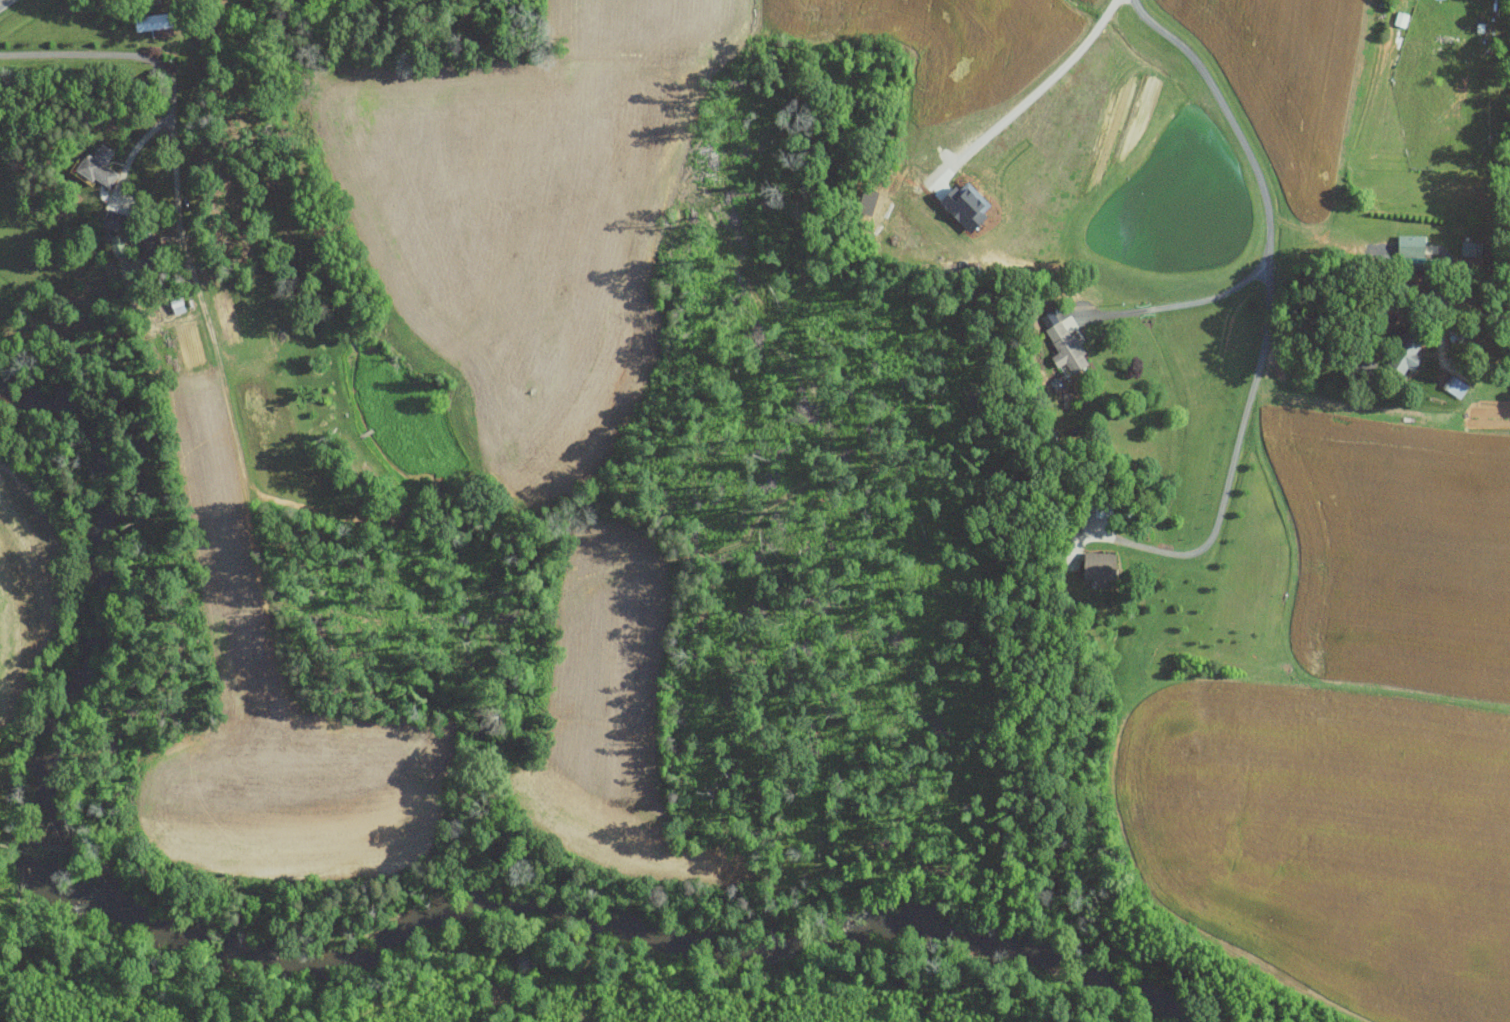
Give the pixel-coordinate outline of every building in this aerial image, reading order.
[(1406,27),(1410,14),(1398,10),(1394,24),(1406,27)] [(174,27),(172,12),(136,17),(138,31),(174,27)] [(119,173),(106,166),(113,154),(101,146),(94,158),(88,154),(78,170),(110,189),(119,173)] [(125,232),(132,216),(110,207),(104,223),(125,232)] [(115,254),(126,252),(123,233),(111,236),(115,254)] [(1428,235),(1401,234),(1400,255),(1427,256),(1428,235)] [(1091,363),(1085,353),(1088,352),(1076,331),(1067,316),(1046,329),(1059,351),(1052,355),(1059,367),(1067,362),(1074,373),(1091,363)] [(1425,338),(1405,331),(1392,368),(1406,373),(1408,366),(1419,370),(1424,354),(1420,353),(1425,338)] [(1470,385),(1452,372),(1443,385),(1460,398),(1470,385)] [(1114,516),(1114,498),(1088,498),(1088,509),(1094,509),(1094,516),(1114,516)] [(1118,552),(1086,551),(1086,579),(1118,579),(1118,552)]
